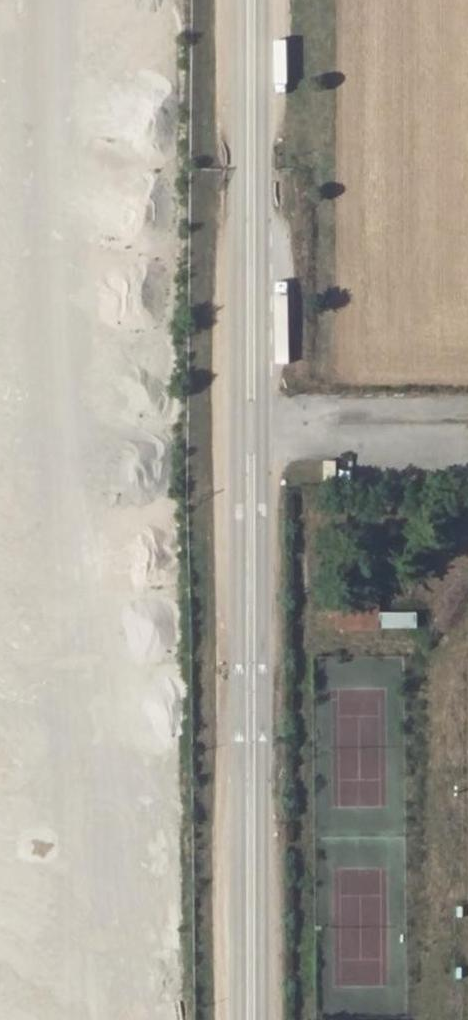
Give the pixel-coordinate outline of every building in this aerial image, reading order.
[(334,462),(318,463),(319,481),(335,480),(334,462)] [(378,609),(336,609),(336,630),(378,630),(378,609)] [(415,613),(383,613),(383,627),(415,626),(415,613)]
